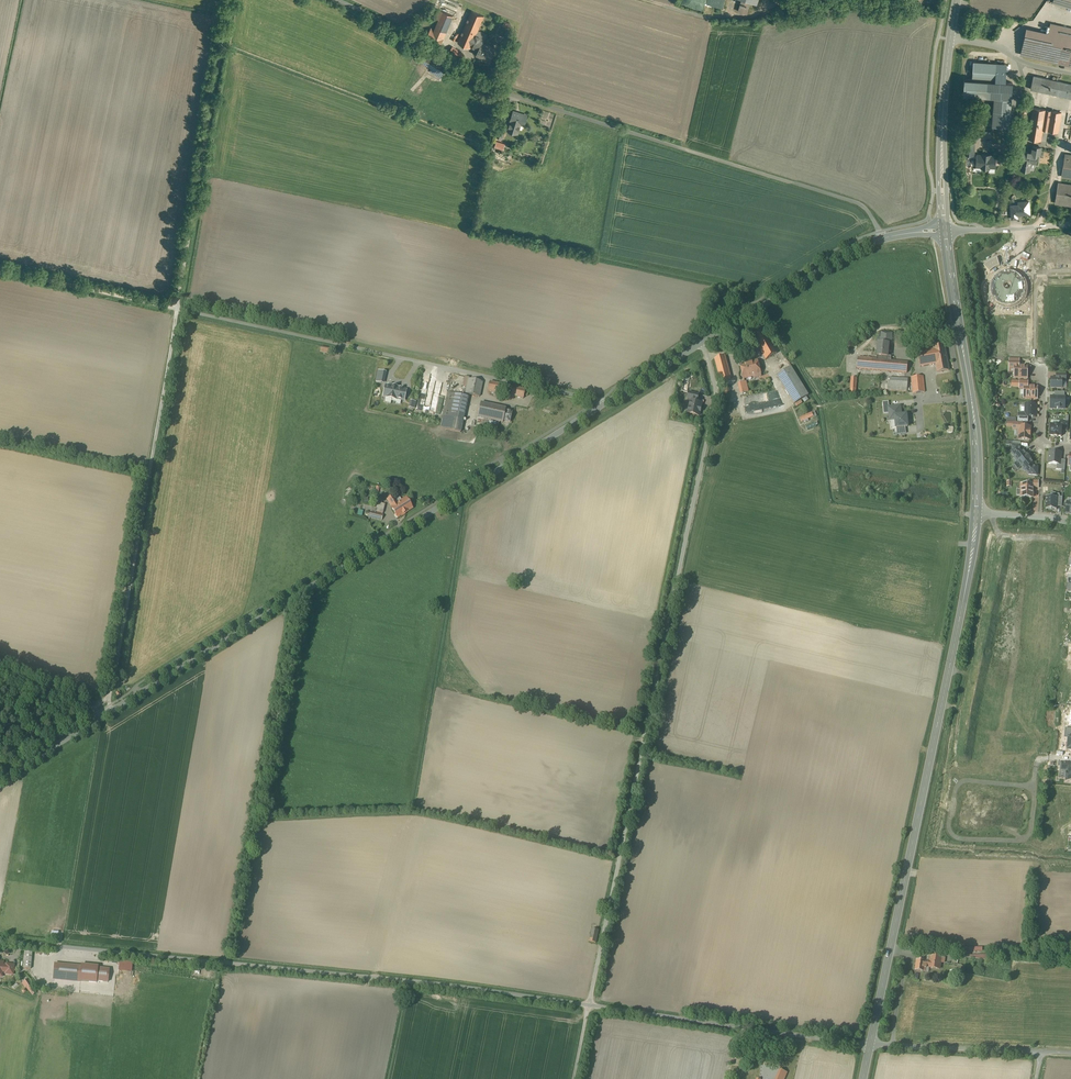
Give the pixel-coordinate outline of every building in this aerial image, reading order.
[(1053,3),(1070,8),(1070,0),(1053,0),(1053,3)] [(453,16),(439,9),(435,18),(439,20),(435,30),(444,35),(453,16)] [(472,11),(458,42),(470,48),(471,46),(476,35),(477,32),(482,35),(484,29),(479,27),(484,16),(472,11)] [(1050,24),(1048,32),(1042,59),(1070,66),(1070,28),(1050,24)] [(1048,32),(1027,27),(1021,54),(1042,59),(1048,32)] [(435,30),(431,28),(425,38),(439,46),(445,36),(444,35),(435,30)] [(495,49),(482,43),(484,38),(476,35),(471,46),(479,49),(477,54),(490,60),(495,49)] [(464,54),(452,47),(449,53),(460,60),(464,54)] [(446,69),(424,56),(421,61),(437,71),(435,74),(441,78),(443,75),(446,69)] [(1007,64),(973,61),(972,79),(991,81),(1005,82),(1007,64)] [(1033,76),(1030,89),(1070,98),(1070,84),(1033,76)] [(991,81),(972,79),(964,79),(963,94),(990,96),(991,81)] [(1011,98),(994,97),(992,125),(1009,126),(1011,98)] [(1027,107),(1021,106),(1018,119),(1025,120),(1027,107)] [(1046,110),(1033,108),(1031,116),(1045,118),(1046,110)] [(527,115),(514,111),(509,127),(506,127),(506,129),(508,130),(518,133),(521,124),(524,125),(527,115)] [(1061,112),(1051,111),(1048,126),(1047,130),(1047,131),(1058,132),(1061,112)] [(1045,118),(1031,116),(1030,126),(1043,128),(1043,126),(1045,118)] [(499,125),(496,136),(503,138),(506,129),(506,127),(499,125)] [(1043,128),(1030,126),(1028,138),(1041,141),(1043,129),(1043,128)] [(975,143),(965,142),(965,154),(974,154),(975,143)] [(1041,147),(1033,146),(1032,152),(1037,153),(1037,154),(1040,154),(1041,147)] [(1032,152),(1022,151),(1021,160),(1022,161),(1021,168),(1030,170),(1031,162),(1036,163),(1037,154),(1037,153),(1032,152)] [(991,155),(982,154),(982,155),(977,154),(976,166),(982,166),(982,167),(989,168),(989,167),(995,167),(995,161),(998,161),(998,156),(995,156),(991,155)] [(1065,154),(1061,176),(1070,178),(1070,155),(1065,154)] [(1058,183),(1055,203),(1070,205),(1070,185),(1058,183)] [(1029,201),(1021,202),(1021,204),(1011,205),(1011,210),(1017,210),(1017,215),(1030,214),(1029,201)] [(777,354),(764,330),(752,337),(754,340),(758,346),(766,360),(777,354)] [(892,334),(882,333),(881,343),(889,344),(888,344),(891,345),(892,334)] [(881,343),(878,343),(877,356),(887,357),(888,356),(888,344),(889,344),(881,343)] [(944,346),(933,348),(933,351),(936,363),(947,361),(944,346)] [(933,351),(918,353),(920,368),(936,365),(936,363),(933,351)] [(725,356),(715,358),(721,382),(731,379),(725,356)] [(887,357),(877,356),(877,359),(858,358),(857,369),(907,373),(908,363),(891,361),(887,361),(887,357)] [(947,361),(936,363),(936,365),(939,380),(950,378),(947,361)] [(757,362),(740,366),(743,379),(760,374),(757,362)] [(808,396),(791,367),(777,376),(794,404),(808,396)] [(1019,368),(1015,368),(1015,370),(1014,379),(1027,379),(1027,368),(1019,368)] [(383,383),(386,373),(378,371),(376,382),(383,383)] [(911,378),(913,394),(925,392),(923,376),(911,378)] [(482,382),(468,379),(465,394),(479,397),(482,382)] [(908,381),(889,379),(888,390),(907,392),(908,381)] [(1056,379),(1051,379),(1051,388),(1061,389),(1061,382),(1061,379),(1056,379)] [(525,390),(489,382),(488,391),(523,399),(524,396),(525,390)] [(391,387),(385,386),(383,396),(387,397),(386,398),(392,399),(393,393),(395,387),(391,386),(391,387)] [(393,393),(392,399),(396,400),(396,399),(404,401),(406,391),(397,389),(398,388),(395,387),(393,393)] [(1027,388),(1024,388),(1024,390),(1024,399),(1036,399),(1037,388),(1027,388)] [(468,397),(448,392),(440,429),(460,433),(468,397)] [(699,395),(689,393),(688,399),(691,400),(697,401),(699,395)] [(1054,398),(1051,398),(1050,409),(1064,409),(1065,398),(1064,398),(1054,398)] [(697,401),(691,400),(688,413),(699,416),(700,412),(701,408),(701,404),(697,403),(697,401)] [(505,409),(480,403),(478,417),(503,422),(503,420),(505,411),(505,409)] [(1036,406),(1025,406),(1025,415),(1025,418),(1028,418),(1036,418),(1036,406)] [(900,407),(888,408),(889,421),(896,420),(897,428),(908,427),(907,415),(900,415),(900,407)] [(512,413),(505,411),(503,420),(510,422),(512,413)] [(815,411),(799,420),(802,423),(814,418),(815,421),(805,427),(807,431),(817,426),(818,419),(815,411)] [(1025,415),(1018,414),(1018,423),(1023,423),(1027,423),(1028,418),(1025,418),(1025,415)] [(1068,422),(1060,421),(1059,425),(1062,425),(1062,432),(1067,432),(1068,422)] [(1059,425),(1050,425),(1049,436),(1053,436),(1053,437),(1057,438),(1057,437),(1061,437),(1062,432),(1062,425),(1059,425)] [(1022,428),(1019,428),(1019,430),(1019,440),(1030,440),(1030,428),(1022,428)] [(1013,443),(1012,450),(1020,451),(1020,444),(1013,443)] [(1020,451),(1012,450),(1011,454),(1015,458),(1014,459),(1024,471),(1025,471),(1029,475),(1036,476),(1037,468),(1033,468),(1031,466),(1033,465),(1030,460),(1026,455),(1026,456),(1023,452),(1021,453),(1020,451)] [(1061,454),(1049,453),(1048,464),(1057,465),(1060,465),(1060,460),(1061,454)] [(1065,461),(1060,460),(1060,465),(1057,465),(1056,470),(1064,471),(1065,461)] [(1029,485),(1021,485),(1021,498),(1033,498),(1033,488),(1033,485),(1029,485)] [(388,500),(387,500),(391,507),(398,503),(393,496),(391,498),(388,500)] [(391,507),(398,518),(412,509),(406,498),(398,503),(391,507)] [(1056,498),(1046,498),(1045,510),(1056,510),(1056,507),(1057,498),(1056,498)] [(385,505),(377,503),(376,508),(377,509),(377,512),(383,514),(385,505)] [(598,932),(591,930),(588,943),(595,944),(598,932)] [(32,953),(25,952),(23,969),(30,969),(32,953)] [(941,958),(931,956),(930,963),(929,967),(939,969),(941,958)] [(926,961),(916,960),(915,971),(924,972),(925,968),(926,961)] [(96,983),(96,981),(98,968),(98,967),(81,965),(81,967),(55,964),(53,977),(80,979),(80,981),(96,983)] [(13,966),(6,965),(6,967),(6,972),(5,974),(13,975),(13,966)] [(98,968),(96,981),(108,982),(109,969),(98,968)] [(36,993),(30,984),(31,984),(28,979),(22,983),(26,988),(26,987),(32,995),(36,993)]
